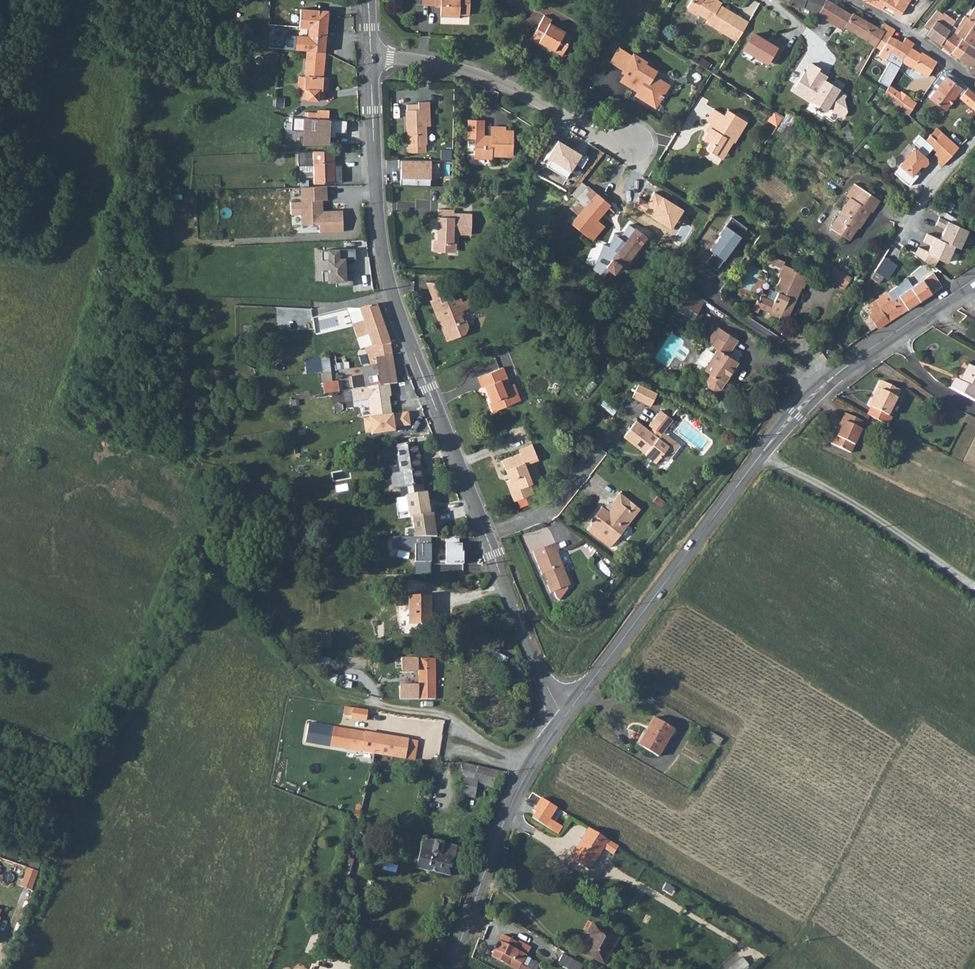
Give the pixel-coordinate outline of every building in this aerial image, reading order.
[(434,2),(439,3),(439,14),(458,15),(458,12),(469,12),(470,0),(434,0),(434,2)] [(715,1),(715,0),(691,0),(687,7),(687,9),(695,14),(698,13),(707,19),(705,22),(723,33),(725,31),(735,14),(720,4),(715,1)] [(799,3),(804,5),(804,4),(819,11),(824,0),(792,0),(799,3)] [(819,11),(818,14),(821,16),(835,24),(837,22),(875,46),(884,32),(880,30),(851,12),(844,8),(843,10),(828,0),(824,0),(819,11)] [(867,1),(879,8),(882,9),(885,5),(900,15),(909,0),(865,0),(867,1)] [(299,29),(309,30),(309,27),(327,28),(328,13),(301,11),(299,29)] [(544,13),(530,38),(546,47),(547,45),(561,53),(573,34),(550,21),(551,18),(544,13)] [(748,22),(735,14),(725,31),(737,39),(748,22)] [(931,30),(927,35),(940,44),(950,29),(958,18),(952,14),(945,25),(933,18),(926,27),(931,30)] [(940,44),(959,57),(968,43),(963,39),(972,26),(974,21),(974,20),(973,18),(971,20),(968,18),(965,22),(961,19),(952,31),(950,29),(940,44)] [(878,81),(889,87),(903,62),(910,47),(911,48),(914,43),(906,37),(902,43),(891,36),(895,30),(884,23),(880,30),(884,32),(875,46),(880,49),(877,54),(889,62),(878,81)] [(959,57),(971,66),(974,69),(974,48),(974,47),(974,45),(974,40),(973,38),(974,35),(974,29),(972,26),(963,39),(968,43),(959,57)] [(309,31),(308,36),(326,38),(326,31),(327,28),(309,27),(309,30),(309,31)] [(753,33),(744,48),(766,61),(767,59),(773,63),(784,46),(777,42),(774,47),(767,43),(768,42),(753,33)] [(285,50),(307,52),(325,53),(326,38),(308,36),(308,37),(286,36),(285,50)] [(610,60),(622,68),(631,55),(618,47),(610,60)] [(910,47),(903,62),(912,68),(913,67),(928,77),(936,62),(922,52),(921,54),(911,48),(910,47)] [(325,53),(307,52),(305,77),(300,77),(299,89),(304,90),(303,99),(324,101),(324,91),(328,92),(328,79),(323,78),(325,53)] [(625,72),(621,79),(633,87),(636,83),(640,85),(635,93),(645,100),(647,97),(656,102),(660,96),(661,97),(663,94),(661,93),(664,89),(659,86),(662,81),(651,73),(653,69),(642,62),(643,60),(632,53),(631,55),(622,68),(621,69),(625,72)] [(819,68),(811,63),(805,72),(804,71),(793,89),(811,101),(812,100),(827,109),(828,107),(843,116),(846,111),(843,98),(845,95),(838,90),(839,88),(824,79),(827,75),(818,70),(819,68)] [(945,69),(931,89),(935,92),(949,73),(945,69)] [(930,98),(946,110),(958,93),(961,95),(960,98),(974,110),(974,93),(967,87),(965,90),(962,87),(964,84),(949,73),(935,92),(930,98)] [(884,94),(902,110),(910,98),(901,91),(900,93),(889,86),(884,94)] [(428,99),(416,99),(416,102),(405,102),(405,108),(404,108),(405,143),(407,143),(423,142),(425,142),(424,124),(429,124),(428,99)] [(915,104),(909,100),(902,110),(908,115),(915,104)] [(705,147),(714,153),(718,148),(725,152),(732,140),(734,141),(747,120),(727,108),(724,114),(713,107),(706,119),(711,122),(702,137),(709,141),(705,147)] [(778,126),(784,117),(775,111),(769,120),(778,126)] [(347,132),(348,120),(293,116),(292,129),(304,129),(303,143),(329,142),(329,136),(337,137),(337,132),(347,132)] [(468,118),(467,135),(475,135),(475,155),(491,156),(491,153),(512,154),(513,128),(505,128),(505,125),(491,124),(491,138),(488,137),(488,134),(482,134),(483,118),(468,118)] [(941,134),(936,129),(930,135),(936,140),(941,134)] [(941,134),(936,140),(937,141),(952,155),(958,149),(941,134)] [(927,160),(926,159),(924,157),(927,153),(932,147),(937,141),(936,140),(930,135),(925,141),(919,135),(913,142),(919,147),(916,150),(914,149),(900,165),(900,166),(894,173),(909,186),(920,172),(917,170),(920,165),(921,166),(923,166),(924,166),(925,166),(926,165),(927,163),(927,162),(928,161),(927,160)] [(932,156),(942,166),(952,155),(937,141),(932,147),(936,151),(932,156)] [(718,148),(714,153),(722,157),(725,152),(718,148)] [(313,183),(335,183),(334,150),(313,151),(313,183)] [(429,159),(396,158),(396,166),(399,166),(398,184),(428,185),(429,159)] [(850,197),(830,227),(848,239),(857,226),(858,227),(870,210),(872,212),(880,200),(855,184),(847,195),(850,197)] [(344,232),(343,211),(323,211),(323,200),(328,200),(328,186),(302,187),(302,201),(290,201),(290,215),(302,215),(303,225),(319,224),(319,232),(344,232)] [(571,223),(587,235),(599,219),(611,204),(588,186),(577,199),(585,205),(571,223)] [(433,250),(447,250),(447,241),(452,241),(452,233),(470,233),(471,212),(453,212),(453,208),(438,208),(437,240),(433,240),(433,250)] [(716,271),(747,229),(731,218),(718,235),(720,236),(709,251),(713,253),(705,263),(716,271)] [(599,219),(587,235),(593,239),(604,224),(599,219)] [(948,221),(939,239),(960,249),(969,230),(948,221)] [(635,228),(606,266),(614,272),(620,264),(623,267),(647,236),(635,228)] [(447,241),(447,250),(456,251),(456,241),(452,241),(447,241)] [(355,249),(322,250),(322,260),(328,260),(328,271),(323,271),(323,281),(336,281),(337,286),(353,286),(353,274),(346,274),(345,267),(345,259),(356,258),(355,249)] [(769,314),(768,315),(778,320),(780,316),(788,319),(794,305),(792,304),(794,300),(796,301),(802,287),(803,288),(808,276),(782,263),(776,276),(781,278),(774,292),(778,293),(774,302),(766,299),(761,296),(759,301),(757,300),(754,307),(769,314)] [(894,288),(888,292),(902,313),(937,290),(928,277),(899,295),(894,288)] [(440,281),(426,280),(433,298),(440,295),(442,301),(454,296),(451,288),(443,287),(440,281)] [(876,285),(862,298),(867,303),(877,297),(881,290),(876,285)] [(766,299),(774,302),(778,293),(774,292),(770,290),(766,299)] [(864,308),(878,329),(902,313),(888,292),(887,293),(864,308)] [(443,330),(447,339),(464,333),(468,325),(465,319),(463,320),(461,314),(463,313),(462,309),(471,305),(468,297),(462,300),(461,296),(455,298),(454,296),(442,301),(440,295),(433,298),(430,299),(440,325),(444,324),(446,329),(443,330)] [(674,309),(692,320),(700,307),(682,296),(674,309)] [(377,303),(360,308),(365,322),(373,345),(374,345),(376,365),(361,368),(365,388),(389,385),(398,384),(391,344),(386,329),(377,303)] [(718,327),(716,330),(736,344),(738,341),(718,327)] [(717,337),(711,346),(717,350),(704,369),(710,373),(706,380),(708,386),(714,391),(721,389),(729,377),(739,362),(729,355),(736,344),(716,330),(713,334),(717,337)] [(713,334),(707,343),(711,346),(717,337),(713,334)] [(515,402),(508,384),(501,366),(478,376),(482,386),(487,384),(493,400),(489,401),(493,410),(515,402)] [(949,389),(973,402),(974,399),(974,370),(968,366),(960,381),(955,378),(949,389)] [(325,380),(324,391),(339,392),(340,381),(325,380)] [(867,406),(886,416),(898,390),(879,381),(867,406)] [(658,393),(639,383),(633,396),(651,405),(658,393)] [(389,385),(365,388),(351,391),(354,408),(369,407),(371,437),(395,433),(394,428),(409,427),(408,413),(393,414),(390,398),(391,398),(389,385)] [(845,415),(830,443),(849,453),(863,423),(845,415)] [(636,421),(623,436),(640,450),(642,449),(646,452),(644,454),(655,463),(660,457),(668,447),(657,438),(660,435),(661,436),(663,433),(668,428),(655,417),(648,426),(652,429),(649,432),(636,421)] [(660,457),(666,462),(679,446),(673,441),(663,433),(661,436),(660,435),(657,438),(668,447),(660,457)] [(416,442),(397,446),(399,456),(390,458),(395,489),(422,484),(421,476),(420,469),(416,442)] [(517,452),(500,458),(507,478),(504,479),(512,500),(531,492),(527,483),(530,482),(523,463),(536,458),(530,443),(516,448),(517,452)] [(409,519),(411,518),(434,514),(432,505),(429,506),(428,492),(406,496),(409,519)] [(585,529),(608,548),(617,536),(635,513),(632,510),(635,506),(618,492),(608,504),(611,506),(606,512),(599,506),(589,519),(589,524),(585,529)] [(413,528),(413,537),(429,536),(437,537),(435,524),(438,523),(436,514),(434,514),(411,518),(413,528)] [(430,562),(429,536),(413,537),(391,537),(390,537),(390,549),(414,553),(414,562),(430,562)] [(458,543),(457,536),(448,536),(444,536),(445,563),(462,563),(462,551),(460,551),(460,543),(458,543)] [(553,543),(531,552),(540,575),(544,573),(548,583),(546,585),(549,593),(568,585),(555,552),(557,551),(553,543)] [(430,562),(414,562),(414,574),(430,574),(430,562)] [(430,623),(430,595),(409,595),(409,623),(430,623)] [(400,686),(399,699),(435,699),(435,658),(419,658),(419,657),(402,657),(402,672),(419,672),(418,685),(400,686)] [(345,707),(343,714),(351,716),(353,708),(345,707)] [(652,718),(644,731),(664,743),(672,729),(652,718)] [(386,735),(308,723),(305,742),(362,751),(373,754),(390,756),(414,760),(414,759),(417,741),(386,735)] [(664,743),(644,731),(636,745),(656,757),(664,743)] [(506,773),(460,762),(463,773),(464,797),(475,798),(476,781),(496,789),(503,778),(506,773)] [(558,809),(542,799),(534,812),(536,813),(532,819),(558,835),(563,828),(551,820),(558,809)] [(618,845),(588,828),(570,858),(589,870),(603,846),(614,853),(618,845)] [(423,838),(416,867),(449,876),(456,847),(444,843),(445,840),(440,838),(439,842),(423,838)] [(39,873),(28,869),(21,887),(32,891),(39,873)] [(590,937),(582,953),(604,966),(618,939),(592,925),(587,935),(590,937)] [(497,929),(489,952),(517,962),(522,946),(510,941),(512,934),(497,929)] [(584,964),(565,954),(560,963),(571,968),(581,968),(584,964)] [(521,968),(523,968),(533,968),(535,965),(525,960),(521,968)]
